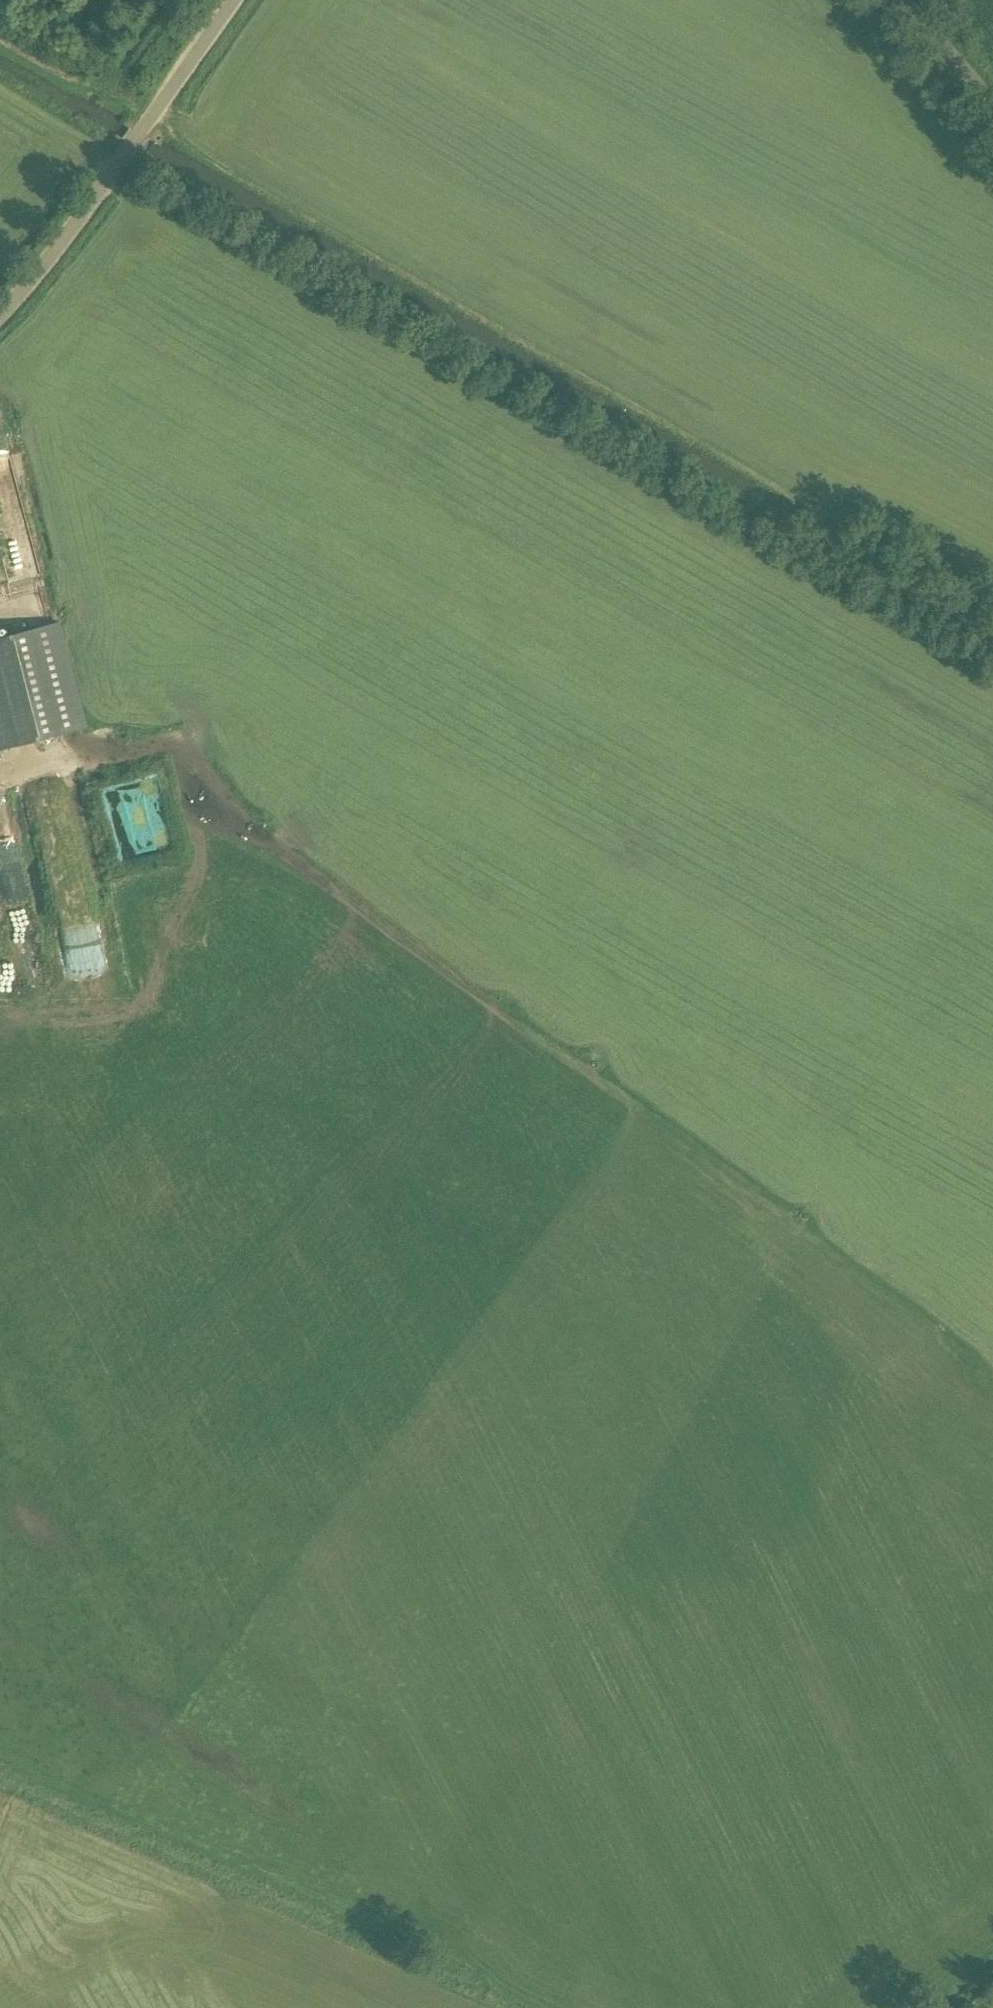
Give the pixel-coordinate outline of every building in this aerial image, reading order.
[(58,735),(88,726),(61,621),(30,629),(0,637),(0,749),(58,735)] [(23,867),(11,806),(0,808),(0,872),(23,867)]
